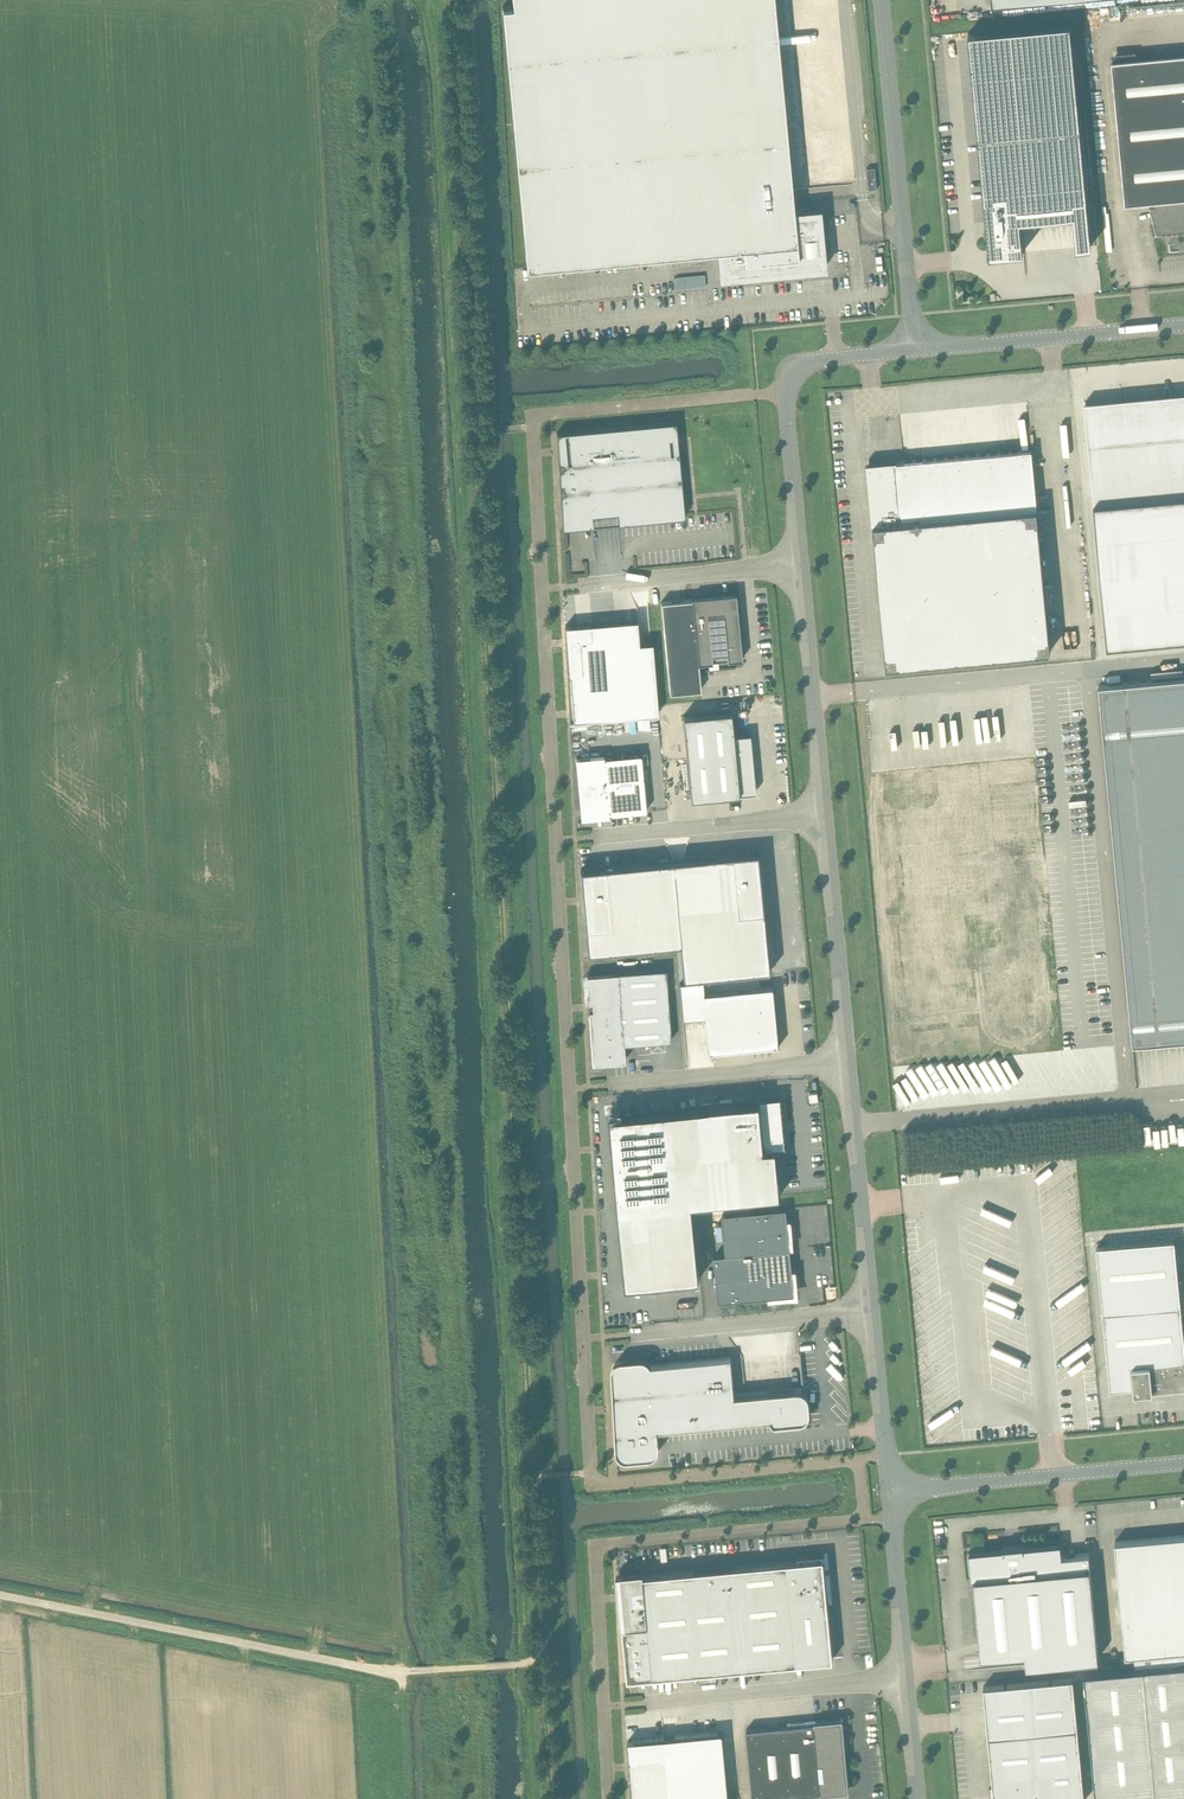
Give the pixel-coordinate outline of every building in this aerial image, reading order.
[(821,249),(820,235),(821,235),(819,209),(793,211),(773,0),(512,0),(513,6),(502,7),(527,267),(718,250),(720,278),(825,268),(823,249),(821,249)] [(1071,23),(969,33),(988,233),(989,253),(990,255),(1023,252),(1020,219),(1073,214),(1076,247),(1092,246),(1071,23)] [(1112,61),(1125,203),(1152,201),(1153,207),(1151,207),(1150,207),(1155,229),(1156,228),(1183,225),(1183,54),(1112,61)] [(874,168),(866,168),(867,189),(875,189),(874,168)] [(675,288),(705,286),(705,275),(675,276),(675,288)] [(1085,408),(1094,503),(1107,645),(1183,638),(1183,398),(1085,408)] [(593,525),(592,514),(617,512),(618,522),(685,516),(679,452),(670,453),(669,442),(669,439),(677,438),(676,421),(669,422),(669,423),(586,431),(586,430),(557,432),(557,435),(567,434),(570,462),(559,463),(562,528),(593,525)] [(895,462),(868,465),(874,524),(887,666),(1051,651),(1037,509),(1032,449),(897,462),(895,462)] [(672,601),(661,602),(670,693),(701,690),(698,663),(742,659),(740,637),(746,636),(740,636),(735,637),(734,625),(738,625),(735,595),(693,598),(693,599),(691,599),(681,600),(681,601),(672,602),(672,601)] [(637,620),(566,626),(574,721),(658,714),(652,642),(639,644),(637,620)] [(1099,685),(1133,1043),(1183,1038),(1183,677),(1099,685)] [(732,736),(730,711),(682,716),(689,799),(755,793),(749,734),(732,736)] [(577,758),(576,758),(576,764),(581,810),(580,810),(581,818),(609,815),(609,814),(646,810),(641,753),(577,759),(577,758)] [(604,868),(580,870),(585,926),(588,952),(680,944),(683,979),(772,970),(766,909),(765,909),(760,853),(736,855),(736,854),(604,867),(604,868)] [(617,973),(586,975),(589,1003),(592,1002),(593,1010),(589,1010),(593,1063),(625,1061),(624,1044),(671,1040),(666,968),(617,972),(617,973)] [(703,993),(702,981),(679,984),(682,1019),(706,1017),(709,1052),(779,1045),(773,987),(703,993)] [(654,1111),(618,1114),(634,1284),(700,1277),(693,1202),(781,1194),(777,1147),(787,1146),(786,1143),(785,1143),(785,1140),(786,1140),(786,1137),(785,1137),(785,1134),(785,1131),(784,1131),(784,1123),(784,1122),(784,1119),(783,1119),(783,1117),(784,1117),(783,1113),(782,1111),(783,1111),(783,1107),(782,1108),(782,1105),(783,1105),(782,1102),(781,1099),(782,1099),(782,1096),(759,1098),(759,1101),(654,1111)] [(787,1208),(722,1214),(725,1242),(726,1242),(727,1249),(726,1249),(727,1252),(726,1252),(726,1254),(714,1255),(717,1289),(719,1289),(719,1296),(719,1298),(718,1298),(719,1301),(794,1294),(787,1208)] [(1175,1238),(1097,1246),(1110,1389),(1134,1387),(1134,1392),(1136,1392),(1136,1388),(1149,1387),(1150,1389),(1183,1386),(1183,1337),(1175,1238)] [(834,1364),(840,1361),(833,1349),(828,1352),(834,1364)] [(638,1459),(652,1457),(653,1457),(654,1456),(655,1455),(656,1454),(657,1453),(658,1452),(659,1450),(659,1449),(659,1448),(659,1446),(658,1431),(771,1420),(768,1392),(734,1395),(731,1358),(651,1366),(650,1363),(649,1362),(647,1360),(645,1359),(643,1358),(640,1358),(621,1360),(619,1361),(617,1362),(615,1363),(614,1365),(613,1367),(612,1369),(613,1375),(616,1450),(617,1452),(617,1453),(618,1455),(620,1457),(621,1458),(624,1459),(626,1460),(628,1460),(638,1459)] [(839,1392),(844,1387),(834,1377),(830,1381),(839,1392)] [(833,1399),(827,1405),(840,1418),(845,1413),(839,1407),(845,1401),(832,1387),(827,1392),(833,1399)] [(768,1392),(771,1420),(771,1422),(773,1424),(774,1424),(775,1425),(801,1422),(804,1421),(806,1420),(807,1419),(809,1417),(810,1415),(810,1412),(810,1410),(809,1401),(809,1398),(808,1396),(807,1394),(805,1392),(803,1391),(801,1391),(794,1390),(768,1392)] [(1115,1542),(1126,1656),(1130,1655),(1183,1650),(1183,1535),(1115,1542)] [(1003,1549),(969,1552),(971,1579),(973,1579),(980,1656),(1025,1652),(1027,1665),(1099,1658),(1089,1553),(1062,1556),(1060,1543),(1023,1547),(1023,1545),(1020,1546),(1020,1547),(1006,1548),(1006,1547),(1003,1547),(1003,1549)] [(628,1678),(833,1659),(828,1606),(829,1606),(829,1601),(828,1602),(823,1556),(825,1556),(824,1554),(797,1556),(798,1559),(799,1559),(799,1560),(619,1577),(628,1678)] [(1084,1672),(1096,1798),(1123,1798),(1183,1793),(1183,1650),(1130,1655),(1131,1667),(1084,1672)] [(1073,1677),(984,1686),(993,1783),(990,1783),(991,1798),(1085,1798),(1073,1677)] [(753,1798),(848,1790),(845,1761),(846,1761),(846,1755),(845,1755),(843,1742),(845,1742),(843,1719),(842,1719),(842,1720),(816,1723),(816,1721),(787,1724),(788,1725),(777,1726),(778,1727),(768,1728),(768,1727),(747,1729),(753,1798)] [(627,1740),(632,1798),(728,1798),(722,1731),(686,1735),(688,1761),(677,1762),(674,1736),(627,1740)]
